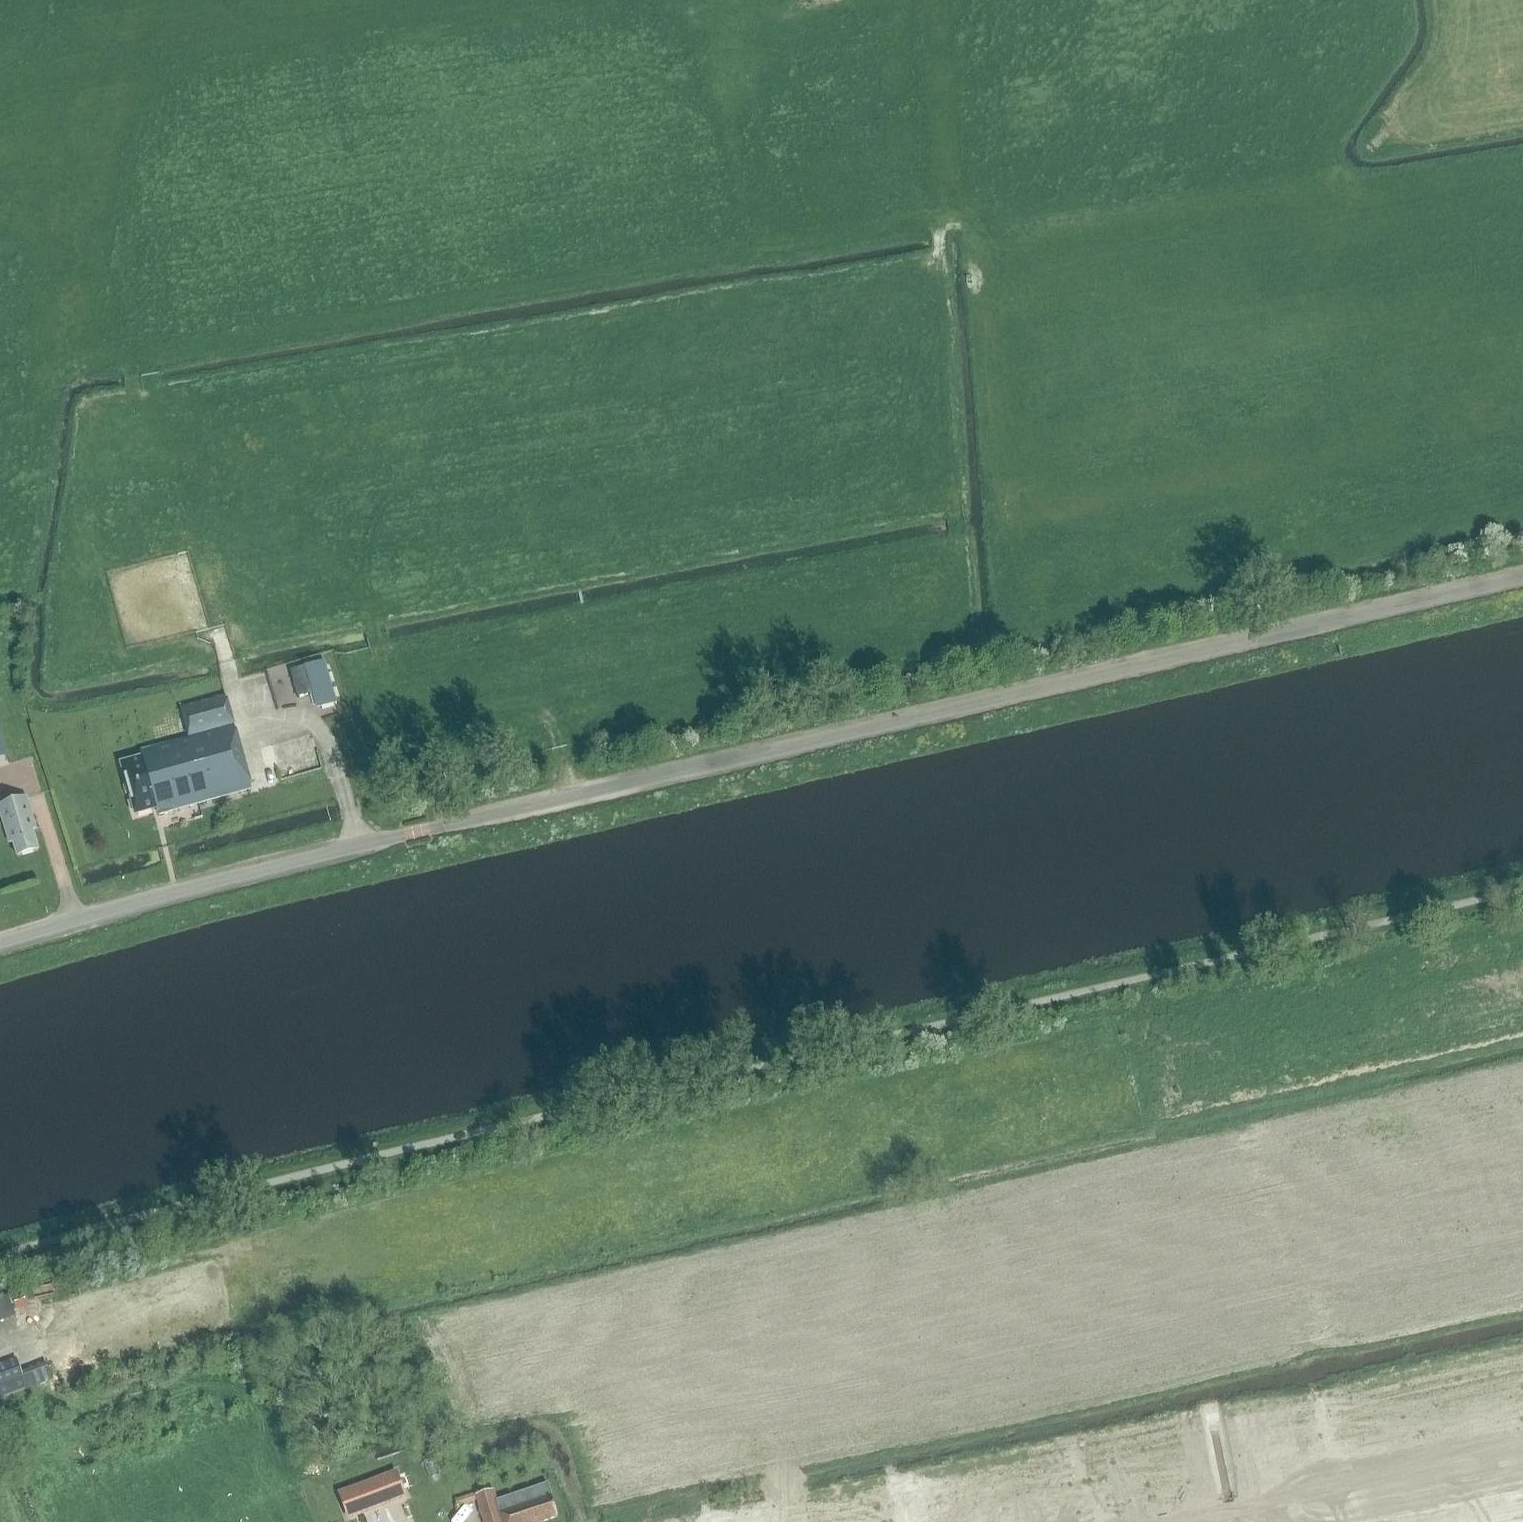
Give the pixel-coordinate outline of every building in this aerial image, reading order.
[(316,710),(336,704),(324,661),(289,671),(297,698),(312,694),(316,710)] [(180,707),(188,737),(141,751),(143,757),(121,763),(135,813),(156,807),(159,815),(174,810),(174,809),(250,788),(224,695),(180,707)] [(17,856),(38,850),(32,830),(35,829),(26,798),(0,805),(0,812),(9,843),(12,842),(17,856)] [(22,1293),(10,1298),(15,1311),(27,1306),(22,1293)] [(26,1388),(25,1385),(52,1376),(47,1362),(21,1371),(17,1358),(0,1363),(0,1396),(26,1388)] [(396,1470),(340,1491),(350,1517),(406,1496),(396,1470)] [(556,1516),(547,1484),(547,1485),(496,1501),(493,1491),(476,1496),(484,1521),(539,1521),(556,1516)]
